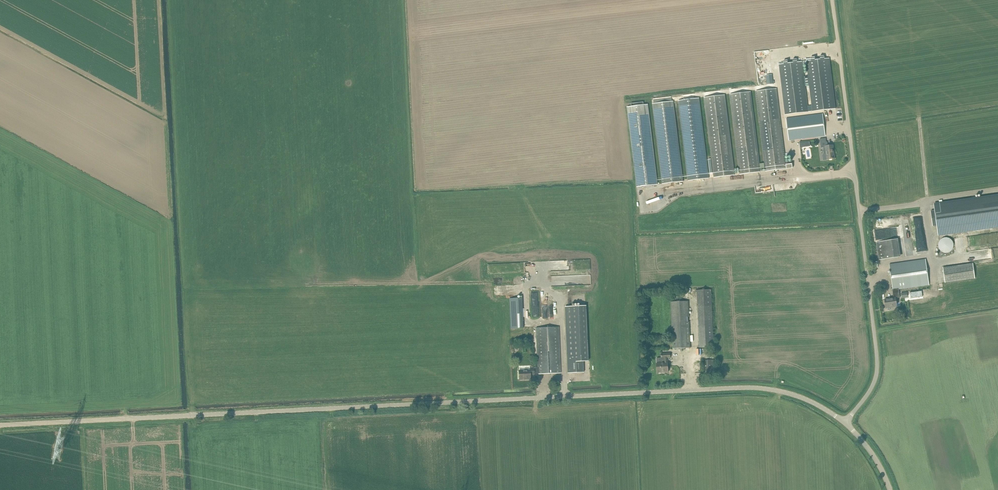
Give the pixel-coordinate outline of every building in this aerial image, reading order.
[(784,64),(779,64),(785,114),(808,112),(813,111),(835,108),(830,60),(829,58),(825,59),(824,56),(820,56),(820,59),(815,60),(815,57),(811,57),(811,60),(806,61),(812,105),(808,106),(802,62),(797,62),(797,59),(793,60),(793,63),(788,63),(788,60),(784,61),(784,64)] [(756,91),(766,171),(786,169),(777,88),(772,89),(772,87),(760,89),(761,90),(756,91)] [(730,94),(740,174),(761,172),(751,92),(746,92),(746,90),(735,92),(735,94),(730,94)] [(704,97),(714,177),(735,175),(725,95),(721,95),(720,93),(709,95),(709,97),(704,97)] [(678,101),(688,181),(709,178),(699,98),(694,99),(694,96),(684,97),(684,100),(678,101)] [(653,103),(662,184),(683,181),(674,101),(672,101),(672,97),(654,100),(654,103),(653,103)] [(627,107),(637,187),(658,184),(648,104),(644,105),(643,102),(631,103),(631,106),(627,107)] [(829,114),(786,119),(790,141),(832,136),(829,114)] [(826,154),(827,160),(835,159),(833,145),(827,146),(826,138),(820,139),(821,148),(823,148),(824,153),(825,154),(826,154)] [(934,204),(935,213),(931,214),(933,223),(936,222),(938,237),(940,237),(940,235),(997,227),(997,195),(934,204)] [(939,243),(939,246),(940,248),(941,250),(942,251),(944,252),(946,252),(948,252),(950,251),(952,250),(953,248),(954,246),(954,245),(954,243),(953,241),(952,239),(951,238),(949,237),(948,237),(947,237),(945,237),(943,237),(941,239),(939,241),(939,243)] [(896,239),(877,242),(879,260),(898,257),(896,239)] [(889,264),(893,290),(892,290),(894,298),(885,299),(886,307),(893,306),(893,307),(897,307),(896,298),(900,298),(899,289),(930,285),(926,259),(894,264),(889,264)] [(943,267),(945,283),(975,278),(973,263),(943,267)] [(696,290),(698,347),(714,347),(711,290),(696,290)] [(509,298),(510,329),(523,328),(522,298),(509,298)] [(679,301),(671,302),(673,349),(681,348),(681,351),(683,351),(683,348),(691,348),(689,322),(688,322),(688,317),(689,317),(688,301),(679,301)] [(565,307),(568,373),(584,372),(584,361),(589,361),(586,305),(565,307)] [(559,327),(536,328),(538,367),(534,367),(534,368),(530,368),(530,370),(519,370),(519,379),(527,378),(527,379),(530,379),(530,374),(534,374),(538,374),(561,373),(559,327)] [(657,358),(657,371),(665,371),(665,372),(668,372),(668,363),(667,357),(670,357),(670,353),(661,353),(661,358),(657,358)] [(704,360),(705,375),(714,374),(714,360),(704,360)]
